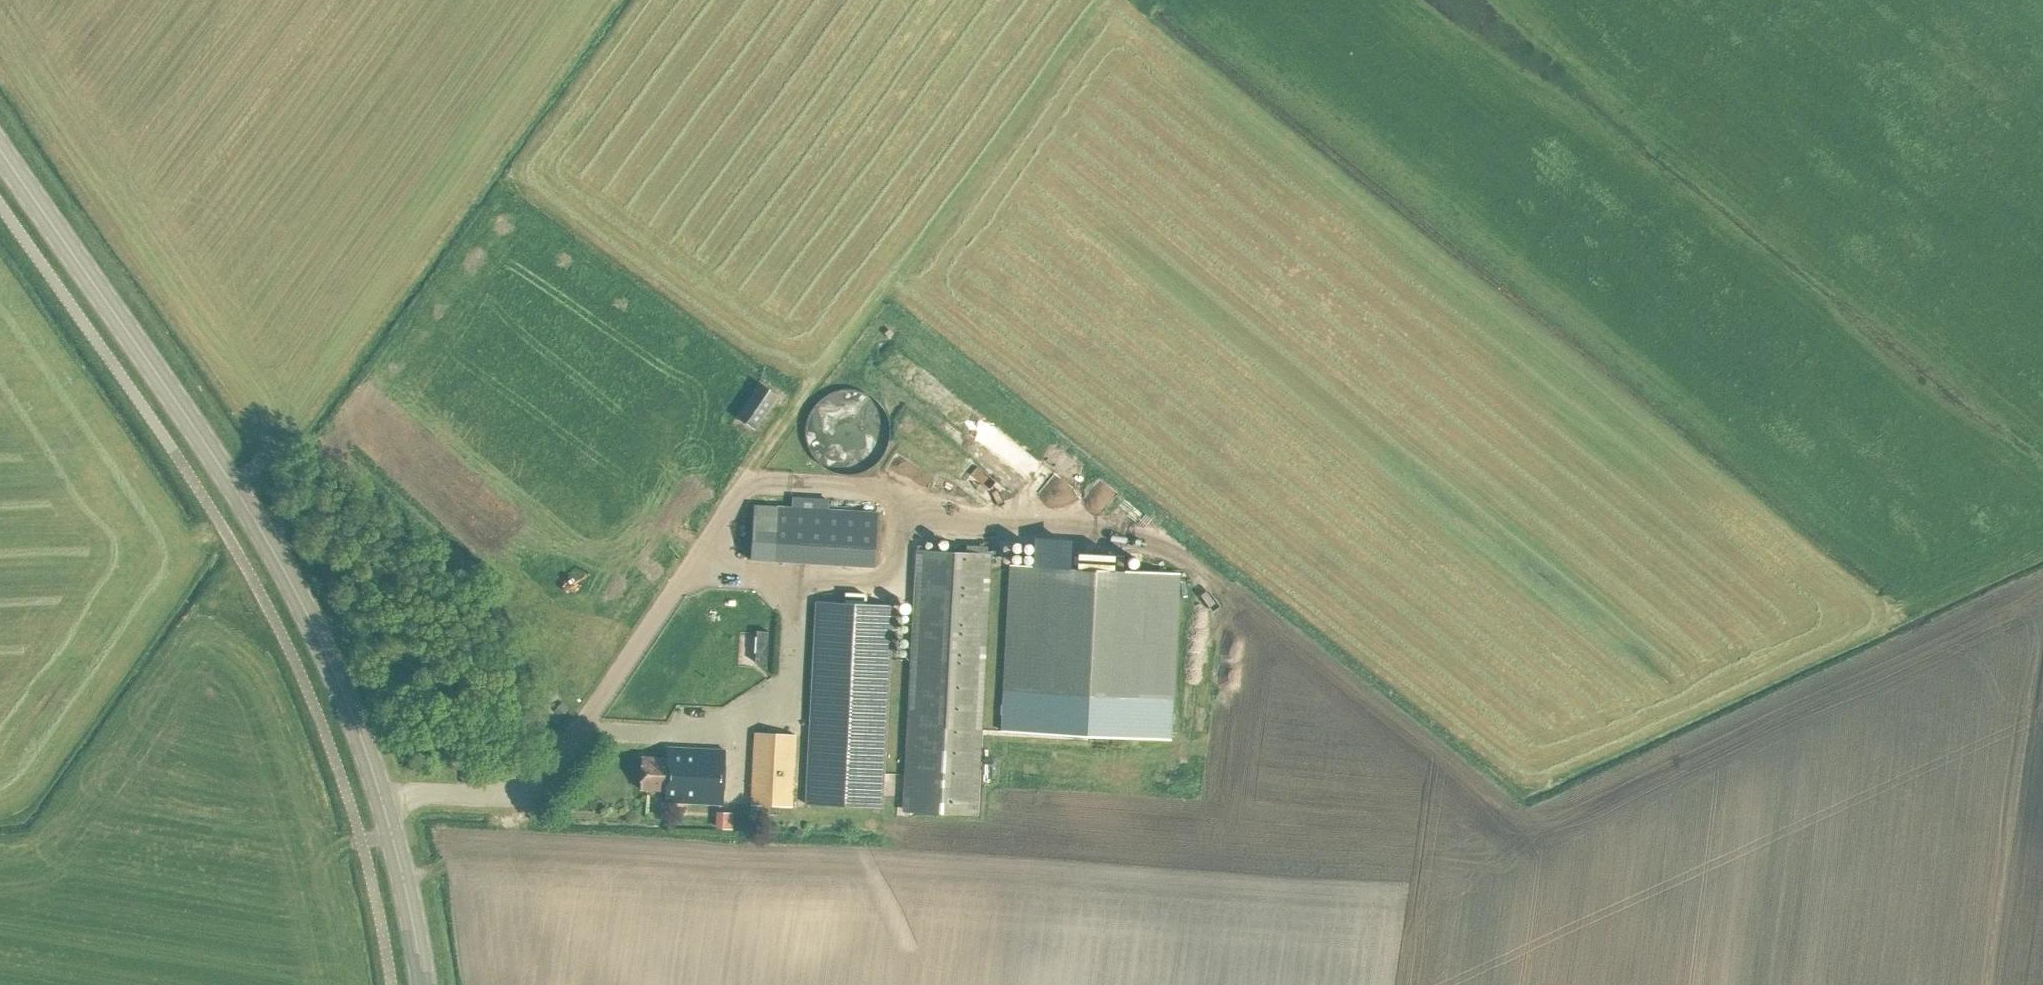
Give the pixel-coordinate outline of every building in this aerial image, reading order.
[(760,383),(736,417),(753,429),(777,395),(760,383)] [(874,567),(877,512),(777,507),(774,561),(874,567)] [(900,813),(976,817),(990,555),(914,550),(900,813)] [(1003,691),(1172,700),(1179,574),(1120,571),(1121,555),(1068,552),(1067,568),(1009,565),(1003,691)] [(866,593),(845,592),(844,606),(816,604),(805,803),(882,808),(892,608),(865,607),(866,593)] [(757,631),(755,661),(766,662),(768,632),(757,631)] [(791,808),(795,735),(752,733),(749,806),(791,808)] [(640,789),(665,790),(664,801),(723,804),(725,750),(667,747),(666,758),(642,757),(640,789)]
